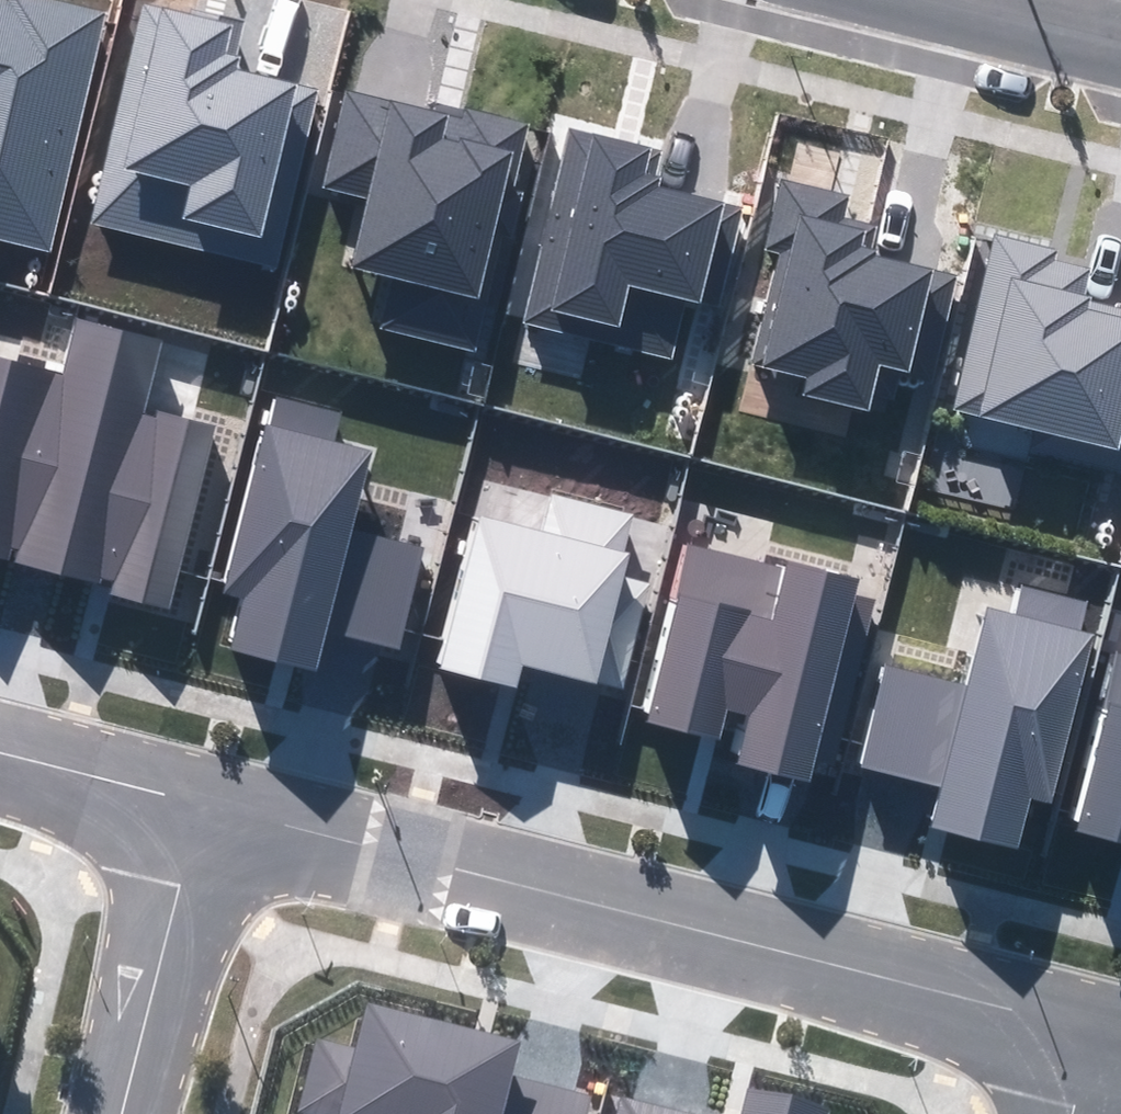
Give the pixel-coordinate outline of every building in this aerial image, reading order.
[(44,249),(100,7),(71,0),(0,0),(0,239),(44,249)] [(83,222),(265,265),(307,88),(261,77),(223,68),(235,21),(146,0),(135,0),(83,222)] [(394,103),(339,89),(316,182),(355,192),(338,259),(379,269),(365,327),(460,351),(490,232),(500,235),(513,183),(504,181),(519,122),(462,108),(459,119),(394,103)] [(651,148),(564,127),(517,318),(664,354),(678,296),(709,304),(734,202),(686,191),(643,180),(651,148)] [(839,191),(777,175),(758,245),(779,251),(751,359),(793,370),(789,389),(856,406),(867,363),(922,378),(949,272),(900,259),(859,248),(865,222),(833,214),(839,191)] [(1120,451),(1120,311),(1110,308),(1068,298),(1076,263),(1046,255),(1047,248),(987,234),(942,424),(1118,466),(1120,451)] [(80,323),(67,375),(20,564),(35,567),(102,584),(103,580),(113,583),(110,593),(170,608),(216,427),(159,413),(157,421),(141,417),(159,342),(80,323)] [(67,375),(0,358),(0,558),(10,561),(13,549),(19,550),(15,564),(20,564),(67,375)] [(263,424),(219,594),(241,599),(229,648),(318,671),(327,636),(360,645),(399,655),(426,549),(354,531),(374,451),(333,441),(340,415),(275,398),(268,426),(263,424)] [(535,530),(475,514),(435,665),(509,684),(515,661),(572,676),(620,689),(648,585),(617,576),(634,512),(546,489),(535,530)] [(748,717),(736,764),(778,774),(809,782),(816,756),(833,761),(874,600),(854,595),(858,580),(789,562),(787,569),(680,542),(637,711),(648,713),(645,723),(721,742),(729,712),(748,717)] [(1030,797),(1051,803),(1095,635),(1080,631),(1087,602),(1022,584),(1014,613),(987,606),(967,685),(890,666),(864,766),(901,775),(942,786),(932,825),(1017,847),(1030,797)] [(1118,651),(1117,656),(1110,654),(1070,814),(1082,817),(1079,829),(1120,840),(1120,652),(1118,651)] [(314,1042),(296,1113),(299,1113),(585,1113),(590,1096),(538,1083),(513,1077),(521,1044),(367,1006),(355,1052),(314,1042)] [(828,1107),(749,1089),(743,1113),(826,1113),(828,1107)] [(664,1109),(622,1100),(619,1113),(684,1113),(664,1109)]
